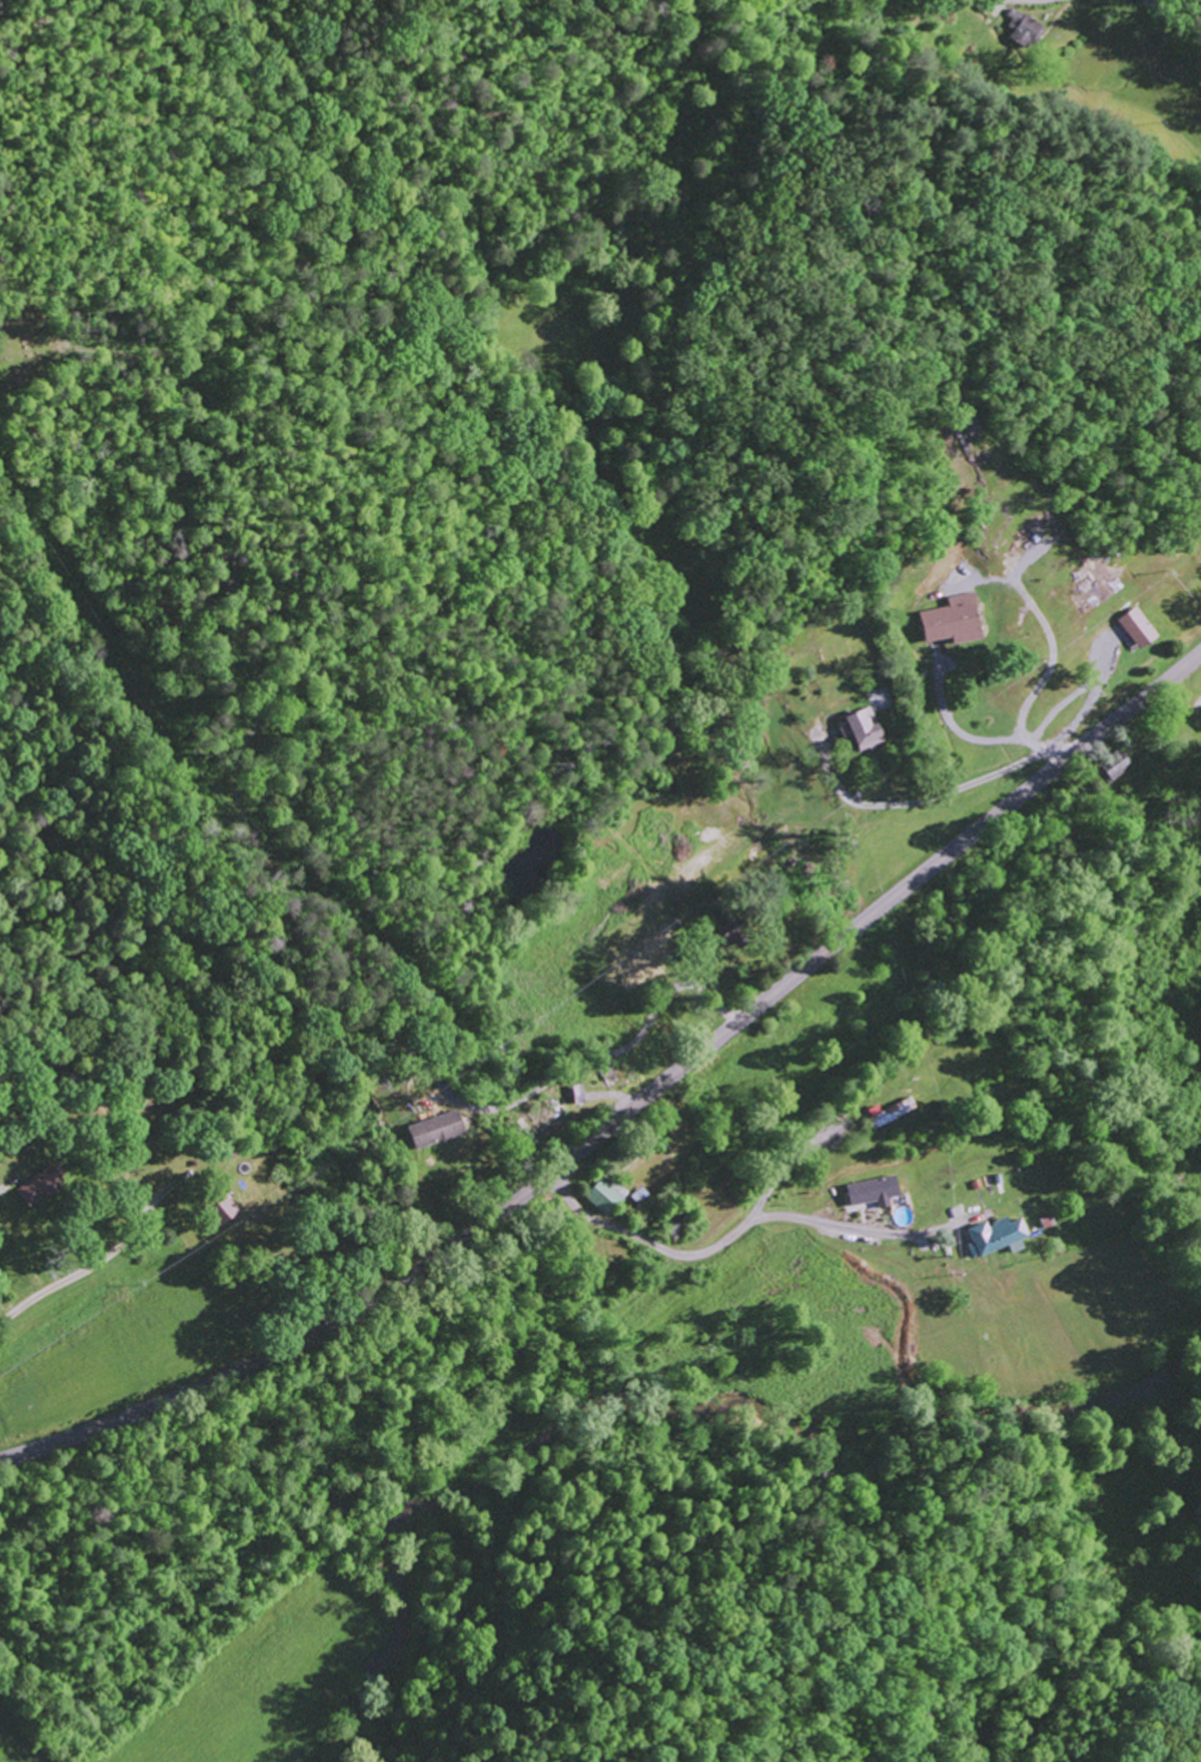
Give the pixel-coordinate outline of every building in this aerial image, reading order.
[(1042,31),(1017,4),(1004,16),(1016,29),(1010,34),(1023,49),(1042,31)] [(950,606),(921,612),(928,643),(954,637),(956,645),(985,638),(975,592),(948,598),(950,606)] [(1142,650),(1160,635),(1136,607),(1118,622),(1142,650)] [(875,1128),(917,1108),(912,1097),(880,1111),(877,1105),(867,1110),(875,1128)] [(416,1150),(466,1132),(457,1108),(407,1127),(416,1150)] [(32,1210),(66,1182),(50,1163),(16,1191),(32,1210)] [(845,1187),(850,1208),(876,1201),(878,1209),(890,1207),(888,1198),(900,1195),(895,1174),(845,1187)] [(585,1198),(608,1217),(624,1198),(601,1179),(585,1198)] [(1008,1247),(1011,1254),(1024,1249),(1020,1240),(1029,1237),(1021,1218),(1009,1223),(1006,1216),(967,1230),(977,1258),(1008,1247)]
